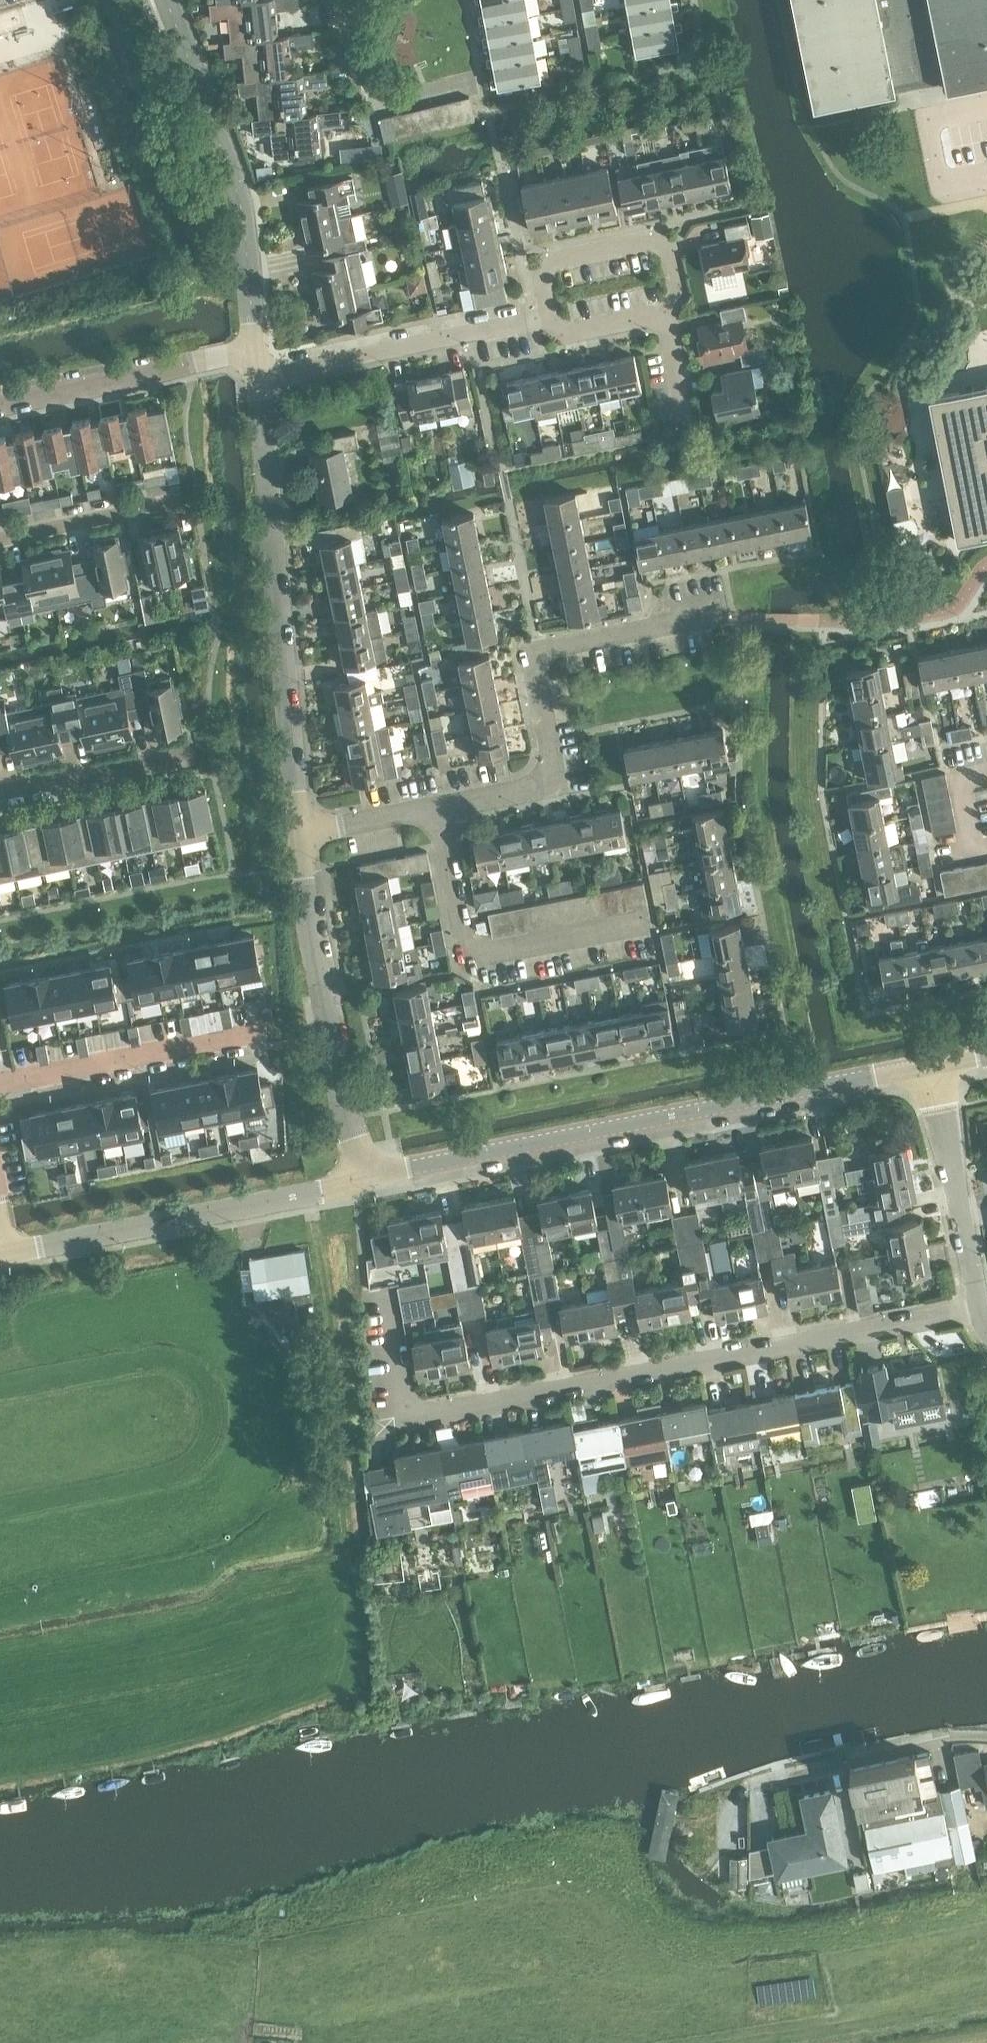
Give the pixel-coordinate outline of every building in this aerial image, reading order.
[(218,3),(211,4),(213,19),(223,18),(222,17),(230,17),(232,42),(280,36),(278,11),(301,8),(300,0),(246,0),(218,3)] [(479,14),(481,22),(486,21),(529,13),(526,0),(488,0),(483,1),(485,13),(479,14)] [(562,8),(575,6),(573,0),(560,0),(562,8)] [(593,0),(581,0),(583,11),(595,9),(593,0)] [(677,7),(676,0),(669,0),(629,7),(632,29),(675,21),(673,8),(677,7)] [(814,107),(880,94),(945,81),(947,90),(986,82),(986,0),(793,0),(814,107)] [(577,20),(575,6),(562,8),(564,22),(577,20)] [(533,34),(529,13),(486,21),(489,34),(483,35),(485,43),(490,42),(533,34)] [(679,20),(675,21),(632,29),(637,53),(679,46),(676,29),(680,28),(679,20)] [(585,26),(588,40),(600,38),(597,23),(585,26)] [(244,55),(247,80),(294,75),(292,49),(315,47),(314,33),(280,36),(232,42),(225,42),(227,58),(237,57),(237,56),(244,55)] [(494,62),(536,54),(533,34),(490,42),(493,55),(487,56),(489,63),(494,62)] [(567,37),(558,39),(560,50),(569,48),(582,46),(580,35),(567,37)] [(603,52),(600,38),(588,40),(590,54),(603,52)] [(582,46),(569,48),(572,62),(584,59),(582,46)] [(541,80),(536,54),(494,62),(497,79),(492,80),(493,88),(499,87),(541,80)] [(294,75),(247,80),(239,81),(241,97),(251,96),(251,95),(258,94),(261,119),(308,113),(306,88),(329,85),(328,72),(294,75)] [(470,97),(459,100),(465,124),(476,121),(470,97)] [(453,126),(465,124),(459,100),(447,102),(453,126)] [(447,102),(436,105),(442,129),(453,126),(447,102)] [(442,129),(436,105),(425,108),(431,132),(442,129)] [(425,108),(414,111),(420,135),(431,132),(425,108)] [(342,110),(308,113),(261,119),(254,120),(256,135),(265,134),(265,133),(273,133),(275,159),(323,154),(320,127),(343,124),(342,110)] [(420,135),(414,111),(402,113),(408,137),(420,135)] [(402,113),(391,116),(397,140),(408,137),(402,113)] [(696,117),(698,126),(699,130),(712,127),(709,114),(696,117)] [(386,143),(397,140),(391,116),(380,119),(386,143)] [(685,129),(698,126),(696,117),(683,120),(685,129)] [(652,120),(631,125),(632,131),(641,129),(643,138),(654,136),(655,135),(654,126),(652,120)] [(667,123),(654,126),(655,135),(669,132),(667,123)] [(634,138),(632,131),(631,125),(622,127),(628,155),(635,153),(632,139),(634,138)] [(606,130),(594,133),(595,140),(607,138),(606,130)] [(595,140),(594,133),(582,136),(584,143),(595,140)] [(582,136),(570,138),(572,145),(584,143),(582,136)] [(572,145),(570,138),(559,141),(560,148),(572,145)] [(559,141),(547,143),(548,150),(560,148),(559,141)] [(722,142),(702,146),(705,157),(711,189),(717,188),(718,192),(732,189),(722,142)] [(548,150),(547,143),(535,146),(536,153),(548,150)] [(535,146),(523,148),(525,155),(536,153),(535,146)] [(513,158),(525,155),(523,148),(511,151),(513,158)] [(676,201),(691,198),(683,162),(681,152),(660,156),(669,198),(675,197),(676,201)] [(660,156),(639,161),(649,207),(664,204),(663,199),(669,198),(660,156)] [(705,157),(683,162),(691,198),(706,195),(705,190),(711,189),(705,157)] [(632,206),(633,210),(649,207),(639,161),(617,165),(619,175),(626,207),(632,206)] [(609,166),(587,170),(594,204),(599,203),(601,215),(619,211),(609,166)] [(587,170),(566,175),(576,220),(592,216),(590,205),(594,204),(587,170)] [(408,201),(402,172),(387,176),(393,204),(408,201)] [(566,175),(545,180),(552,213),(556,212),(559,224),(576,220),(566,175)] [(311,200),(298,203),(303,226),(342,218),(341,216),(339,205),(351,203),(349,193),(357,191),(354,177),(321,185),(308,187),(311,200)] [(492,199),(487,200),(483,180),(447,188),(450,202),(454,201),(459,222),(495,214),(492,199)] [(545,180),(523,184),(532,229),(550,226),(547,214),(552,213),(545,180)] [(427,216),(422,192),(414,194),(418,218),(427,216)] [(768,213),(751,216),(755,238),(772,234),(768,213)] [(333,245),(336,256),(360,251),(360,249),(368,248),(359,214),(342,218),(303,226),(308,250),(333,245)] [(463,243),(464,244),(495,237),(494,230),(499,229),(495,214),(459,222),(450,224),(454,245),(463,243)] [(418,218),(421,230),(430,228),(427,216),(418,218)] [(726,239),(703,243),(709,273),(751,264),(745,237),(749,236),(747,223),(724,227),(726,239)] [(433,241),(430,228),(421,230),(424,243),(433,241)] [(496,242),(495,237),(464,244),(468,264),(504,256),(501,241),(496,242)] [(326,270),(313,273),(318,297),(368,286),(363,262),(360,251),(336,256),(323,259),(326,270)] [(508,271),(504,256),(468,264),(477,305),(508,298),(503,272),(508,271)] [(427,259),(430,272),(439,270),(436,258),(427,259)] [(442,283),(439,270),(430,272),(433,285),(442,283)] [(429,291),(425,274),(408,277),(412,294),(429,291)] [(373,307),(371,299),(368,286),(318,297),(323,321),(336,318),(338,329),(351,326),(384,319),(384,318),(381,306),(373,307)] [(700,326),(707,357),(739,351),(742,364),(770,359),(767,345),(748,349),(742,318),(748,317),(744,302),(721,307),(724,321),(700,326)] [(635,353),(613,358),(621,394),(643,390),(635,353)] [(598,399),(621,394),(613,358),(590,363),(598,399)] [(771,362),(760,364),(763,379),(774,377),(771,362)] [(590,363),(569,367),(577,404),(598,399),(590,363)] [(451,372),(430,377),(438,414),(460,410),(473,413),(474,412),(464,366),(450,369),(451,372)] [(752,366),(723,372),(725,386),(713,388),(720,420),(761,411),(752,366)] [(557,408),(577,404),(569,367),(549,372),(557,408)] [(528,376),(536,413),(537,417),(558,412),(557,408),(549,372),(528,376)] [(515,417),(536,413),(528,376),(507,381),(515,417)] [(417,419),(438,414),(430,377),(410,381),(409,378),(395,381),(405,428),(406,427),(417,419)] [(929,397),(931,404),(957,540),(986,534),(986,386),(936,396),(929,397)] [(147,406),(130,409),(131,414),(138,446),(140,456),(174,448),(165,406),(148,410),(147,406)] [(119,411),(102,415),(103,420),(109,452),(138,446),(131,414),(120,416),(119,411)] [(91,417),(73,421),(74,426),(81,458),(83,467),(83,468),(101,464),(100,462),(111,459),(109,452),(103,420),(92,422),(91,417)] [(406,458),(398,420),(377,424),(385,462),(406,458)] [(63,423),(45,427),(46,432),(53,466),(70,462),(72,469),(83,467),(81,458),(74,426),(63,428),(63,423)] [(641,428),(629,431),(631,440),(644,437),(641,428)] [(34,429),(17,433),(18,438),(27,477),(27,479),(44,476),(44,473),(55,471),(53,466),(46,432),(41,433),(35,434),(34,429)] [(618,443),(631,440),(629,431),(616,434),(618,443)] [(327,452),(310,455),(319,502),(352,496),(343,449),(359,446),(356,432),(324,438),(327,452)] [(0,436),(0,485),(16,482),(16,479),(27,477),(18,438),(7,440),(6,435),(0,436)] [(405,451),(413,450),(410,436),(402,437),(405,451)] [(576,452),(587,449),(585,441),(584,436),(573,439),(576,452)] [(598,438),(585,441),(587,449),(600,447),(598,438)] [(543,445),(544,449),(546,458),(563,454),(560,442),(543,445)] [(533,461),(546,458),(544,449),(531,452),(533,461)] [(516,465),(525,463),(522,450),(513,452),(516,465)] [(774,472),(787,469),(785,457),(772,459),(774,472)] [(469,462),(450,466),(454,486),(472,482),(469,462)] [(759,462),(747,464),(750,477),(762,474),(759,462)] [(738,479),(750,477),(747,464),(735,467),(738,479)] [(492,470),(483,472),(485,484),(494,482),(492,470)] [(167,472),(144,477),(146,486),(169,481),(167,472)] [(711,472),(699,474),(701,486),(713,484),(711,472)] [(689,489),(701,486),(699,474),(687,477),(689,489)] [(128,480),(116,483),(118,492),(130,490),(128,480)] [(662,482),(650,484),(652,496),(664,494),(662,482)] [(641,499),(652,496),(650,484),(638,486),(641,499)] [(904,485),(887,488),(893,519),(910,516),(904,485)] [(100,486),(88,489),(89,498),(102,496),(100,486)] [(72,492),(59,495),(61,504),(74,502),(72,492)] [(545,499),(550,524),(581,517),(576,493),(545,499)] [(611,511),(623,509),(621,496),(609,498),(611,511)] [(44,498),(31,501),(33,510),(46,508),(44,498)] [(812,533),(806,502),(782,506),(788,537),(812,533)] [(21,503),(3,507),(5,516),(23,512),(21,503)] [(782,506),(756,511),(763,542),(788,537),(782,506)] [(739,547),(763,542),(756,511),(733,516),(739,547)] [(443,519),(448,544),(479,538),(474,513),(443,519)] [(697,518),(698,523),(684,526),(691,557),(714,552),(708,521),(707,516),(697,518)] [(714,552),(739,547),(733,516),(708,521),(714,552)] [(586,542),(581,517),(550,524),(555,548),(586,542)] [(673,528),(659,531),(665,562),(691,557),(684,526),(682,518),(671,521),(673,528)] [(322,545),(327,568),(357,562),(353,539),(362,537),(362,536),(367,535),(364,523),(359,524),(359,522),(330,528),(333,543),(322,545)] [(613,524),(616,536),(628,534),(626,522),(613,524)] [(648,533),(634,536),(640,567),(665,562),(659,531),(658,523),(647,525),(648,533)] [(173,525),(159,527),(170,578),(193,573),(185,538),(181,539),(178,527),(173,528),(173,525)] [(146,583),(170,578),(159,527),(145,530),(146,534),(141,535),(144,547),(139,548),(146,583)] [(630,546),(628,534),(616,536),(618,548),(630,546)] [(99,569),(87,571),(92,598),(94,606),(107,603),(106,595),(129,590),(124,570),(127,570),(123,551),(121,552),(117,536),(102,540),(103,542),(93,544),(99,569)] [(409,552),(421,549),(419,537),(407,539),(409,552)] [(453,569),(484,563),(479,538),(448,544),(453,569)] [(391,555),(404,553),(401,540),(389,542),(391,555)] [(590,566),(586,542),(555,548),(560,572),(590,566)] [(57,605),(92,598),(87,571),(75,574),(70,549),(60,551),(60,548),(46,551),(57,605)] [(35,610),(57,605),(46,551),(32,554),(32,557),(23,559),(28,584),(16,586),(22,613),(23,621),(37,618),(35,610)] [(357,562),(327,568),(332,593),(362,587),(357,562)] [(412,564),(415,576),(426,574),(424,562),(412,564)] [(489,586),(484,563),(453,569),(458,592),(489,586)] [(394,568),(396,580),(409,577),(406,565),(394,568)] [(565,597),(595,591),(590,566),(560,572),(565,597)] [(22,613),(16,586),(5,589),(0,567),(0,618),(22,613)] [(623,573),(624,579),(615,580),(616,585),(625,584),(626,585),(638,583),(635,570),(623,573)] [(429,586),(426,574),(415,576),(417,588),(429,586)] [(411,589),(409,577),(396,580),(399,592),(411,589)] [(642,607),(638,583),(626,585),(628,595),(626,595),(629,610),(642,607)] [(203,584),(193,586),(198,608),(198,610),(210,607),(209,604),(205,584),(203,584)] [(463,617),(494,611),(489,586),(458,592),(463,617)] [(332,593),(336,616),(367,610),(362,587),(332,593)] [(598,604),(595,591),(565,597),(569,622),(600,615),(608,613),(606,603),(598,604)] [(146,622),(157,620),(151,593),(140,595),(146,622)] [(367,611),(367,610),(336,616),(341,641),(372,635),(372,636),(384,634),(379,609),(367,611)] [(422,613),(424,625),(436,623),(434,611),(422,613)] [(498,636),(494,611),(463,617),(468,641),(453,644),(455,656),(484,650),(482,639),(498,636)] [(404,616),(406,628),(418,626),(416,614),(404,616)] [(439,635),(436,623),(424,625),(426,637),(439,635)] [(421,638),(418,626),(406,628),(409,640),(421,638)] [(349,674),(365,671),(378,668),(372,636),(372,635),(341,641),(346,667),(347,666),(349,674)] [(409,641),(411,651),(421,649),(419,639),(409,641)] [(968,648),(974,678),(975,685),(986,683),(984,676),(986,676),(986,644),(968,648)] [(968,648),(943,652),(949,683),(950,690),(960,688),(959,681),(974,678),(968,648)] [(924,688),(949,683),(943,652),(918,657),(924,688)] [(459,660),(464,685),(495,679),(490,654),(459,660)] [(847,671),(852,696),(882,690),(892,689),(887,664),(877,665),(847,671)] [(145,668),(132,670),(139,705),(151,703),(157,732),(167,730),(167,733),(182,730),(179,714),(181,714),(177,695),(175,696),(171,676),(148,681),(145,668)] [(111,745),(125,742),(124,739),(134,737),(127,708),(139,705),(132,670),(119,673),(121,686),(99,691),(111,745)] [(335,685),(340,710),(371,704),(385,701),(383,690),(369,693),(365,671),(349,674),(351,682),(335,685)] [(903,674),(905,686),(917,683),(915,672),(903,674)] [(422,681),(425,693),(437,691),(434,679),(422,681)] [(495,679),(464,685),(469,710),(500,704),(495,679)] [(405,685),(407,697),(419,694),(417,682),(405,685)] [(920,695),(917,683),(905,686),(908,698),(920,695)] [(51,701),(29,706),(40,760),(54,757),(54,754),(63,752),(61,740),(73,738),(69,720),(63,693),(64,693),(62,685),(48,688),(51,701)] [(882,690),(852,696),(856,720),(887,714),(882,690)] [(64,693),(63,693),(69,720),(73,738),(84,735),(87,747),(96,745),(97,748),(111,745),(99,691),(77,695),(76,691),(64,693)] [(439,703),(437,691),(425,693),(427,705),(439,703)] [(421,706),(419,694),(407,697),(409,709),(421,706)] [(0,698),(0,743),(1,748),(13,746),(16,762),(26,760),(26,763),(40,760),(29,706),(7,710),(4,697),(0,698)] [(376,729),(376,727),(371,704),(340,710),(345,735),(376,729)] [(469,710),(474,734),(505,728),(500,704),(469,710)] [(924,715),(923,708),(913,710),(915,717),(924,715)] [(887,714),(856,720),(861,745),(892,739),(921,733),(933,731),(931,719),(925,720),(918,722),(919,725),(904,728),(903,725),(898,726),(895,712),(887,714)] [(345,735),(350,759),(394,750),(389,725),(376,727),(376,729),(345,735)] [(970,725),(958,728),(960,740),(972,738),(970,725)] [(432,730),(435,742),(447,739),(444,727),(432,730)] [(510,753),(505,728),(474,734),(479,759),(510,753)] [(948,742),(960,740),(958,728),(946,730),(948,742)] [(723,729),(697,734),(703,765),(706,778),(717,776),(716,771),(731,768),(731,773),(735,773),(735,764),(730,764),(723,729)] [(414,733),(417,745),(429,743),(426,731),(414,733)] [(933,731),(921,733),(923,745),(934,743),(935,743),(933,731)] [(697,734),(672,739),(678,770),(703,765),(697,734)] [(447,739),(435,742),(437,752),(449,750),(447,739)] [(672,739),(649,743),(655,774),(678,770),(672,739)] [(892,739),(861,745),(868,781),(905,774),(902,762),(897,763),(892,739)] [(431,755),(429,743),(417,745),(419,757),(431,755)] [(630,779),(655,774),(649,743),(624,748),(630,779)] [(401,765),(397,766),(394,750),(350,759),(355,784),(403,774),(401,765)] [(921,777),(924,789),(948,784),(945,772),(921,777)] [(846,792),(853,827),(884,821),(879,796),(891,793),(890,784),(846,792)] [(950,795),(948,784),(924,789),(926,800),(950,795)] [(170,795),(180,842),(208,837),(206,825),(214,824),(206,788),(170,795)] [(721,790),(709,792),(712,804),(724,802),(721,790)] [(700,806),(712,804),(709,792),(697,794),(700,806)] [(170,795),(143,801),(153,848),(180,842),(170,795)] [(952,807),(950,795),(926,800),(928,812),(952,807)] [(673,799),(661,802),(663,814),(675,811),(673,799)] [(143,801),(116,807),(125,854),(153,848),(143,801)] [(651,816),(663,814),(661,802),(649,804),(651,816)] [(907,804),(909,816),(921,814),(919,802),(907,804)] [(116,807),(88,813),(98,860),(125,854),(116,807)] [(931,823),(954,818),(952,807),(928,812),(931,823)] [(621,808),(596,812),(603,845),(627,840),(621,808)] [(695,825),(697,839),(728,833),(723,808),(678,816),(680,828),(695,825)] [(596,812),(573,817),(579,850),(603,845),(596,812)] [(88,813),(61,819),(71,865),(98,860),(88,813)] [(924,826),(921,814),(909,816),(912,828),(924,826)] [(573,817),(548,822),(554,855),(579,850),(573,817)] [(957,830),(954,818),(931,823),(933,835),(957,830)] [(61,819),(34,825),(43,871),(71,865),(61,819)] [(889,845),(884,821),(853,827),(858,851),(889,845)] [(548,822),(524,827),(531,859),(554,855),(548,822)] [(34,825),(6,830),(16,877),(43,871),(34,825)] [(524,827),(499,832),(505,864),(531,859),(524,827)] [(16,877),(6,830),(0,832),(0,880),(16,877)] [(480,869),(505,864),(499,832),(474,837),(480,869)] [(653,835),(656,847),(668,844),(665,833),(653,835)] [(733,858),(728,833),(697,839),(702,864),(733,858)] [(863,876),(894,870),(907,867),(902,843),(889,845),(858,851),(863,876)] [(670,856),(668,844),(656,847),(658,859),(670,856)] [(357,881),(362,906),(394,900),(390,876),(431,868),(428,851),(361,864),(364,880),(357,881)] [(917,853),(919,865),(931,863),(928,851),(917,853)] [(738,883),(733,858),(702,864),(707,887),(697,888),(698,891),(738,883)] [(187,874),(201,871),(198,861),(185,864),(187,874)] [(974,864),(978,888),(986,887),(986,873),(985,862),(974,864)] [(933,875),(931,863),(919,865),(921,877),(933,875)] [(978,888),(974,864),(962,867),(967,891),(978,888)] [(165,866),(157,867),(159,879),(167,878),(165,866)] [(157,867),(148,869),(150,881),(159,879),(157,867)] [(962,867),(951,869),(956,893),(967,891),(962,867)] [(620,868),(608,871),(610,883),(622,880),(620,868)] [(944,895),(956,893),(951,869),(940,871),(944,895)] [(897,885),(894,870),(863,876),(868,901),(869,909),(922,898),(919,886),(916,886),(911,882),(906,883),(897,885)] [(598,885),(610,883),(608,871),(596,873),(598,885)] [(105,891),(114,889),(111,876),(102,878),(105,891)] [(571,878),(559,880),(562,892),(573,890),(571,878)] [(422,882),(424,894),(436,891),(434,880),(422,882)] [(550,895),(562,892),(559,880),(547,883),(550,895)] [(663,883),(665,897),(677,895),(675,881),(663,883)] [(644,882),(632,884),(636,908),(648,906),(644,882)] [(663,883),(651,885),(655,902),(666,900),(665,897),(663,883)] [(738,883),(698,891),(702,914),(742,906),(738,883)] [(636,908),(632,884),(620,887),(624,911),(636,908)] [(75,888),(77,897),(91,894),(89,885),(75,888)] [(58,886),(49,888),(51,897),(60,895),(58,886)] [(620,887),(608,889),(613,913),(624,911),(620,887)] [(522,888),(510,890),(513,902),(525,900),(522,888)] [(608,889),(596,892),(601,915),(613,913),(608,889)] [(501,904),(513,902),(510,890),(499,892),(501,904)] [(438,903),(436,891),(424,894),(426,906),(438,903)] [(596,892),(584,894),(589,918),(601,915),(596,892)] [(34,893),(22,896),(25,906),(36,904),(34,893)] [(589,918),(584,894),(572,896),(577,920),(589,918)] [(665,897),(666,900),(667,907),(679,905),(677,895),(665,897)] [(572,896),(560,899),(565,922),(577,920),(572,896)] [(362,906),(367,930),(399,924),(407,923),(402,898),(394,900),(362,906)] [(565,922),(560,899),(548,901),(553,925),(565,922)] [(956,900),(945,902),(947,914),(959,912),(956,900)] [(548,901),(536,903),(541,927),(553,925),(548,901)] [(935,917),(947,914),(945,902),(933,904),(935,917)] [(541,927),(536,903),(524,906),(529,929),(541,927)] [(524,906),(513,908),(517,932),(529,929),(524,906)] [(513,908),(501,910),(505,934),(517,932),(513,908)] [(908,909),(896,911),(899,923),(910,921),(908,909)] [(493,937),(505,934),(501,910),(489,913),(493,937)] [(887,926),(899,923),(896,911),(884,914),(887,926)] [(855,923),(858,936),(871,934),(869,921),(855,923)] [(708,929),(713,954),(744,948),(739,923),(718,927),(718,924),(708,925),(709,929),(708,929)] [(367,930),(371,955),(404,949),(399,924),(367,930)] [(431,931),(434,942),(445,940),(443,928),(431,931)] [(673,932),(660,935),(666,963),(678,961),(673,932)] [(252,935),(232,939),(239,976),(240,975),(259,972),(252,935)] [(978,938),(984,969),(986,968),(986,936),(978,938)] [(893,954),(879,957),(885,988),(910,983),(904,952),(901,938),(896,939),(896,938),(890,939),(893,954)] [(917,949),(904,952),(910,983),(935,978),(929,947),(927,938),(915,940),(917,949)] [(978,938),(952,943),(959,973),(984,969),(978,938)] [(240,975),(239,976),(232,939),(212,943),(219,980),(218,980),(220,988),(241,983),(240,975)] [(448,952),(445,940),(434,942),(436,954),(448,952)] [(199,983),(218,980),(219,980),(212,943),(192,947),(199,983)] [(935,978),(959,973),(952,943),(929,947),(935,978)] [(199,983),(192,947),(172,951),(179,987),(199,983)] [(749,973),(744,948),(713,954),(718,979),(749,973)] [(406,962),(404,949),(371,955),(376,980),(395,976),(395,980),(423,975),(420,960),(406,962)] [(152,955),(159,991),(160,991),(179,987),(172,951),(152,955)] [(161,999),(160,991),(159,991),(152,955),(130,959),(133,975),(123,977),(127,998),(137,996),(138,1004),(139,1003),(160,999),(161,999)] [(681,973),(678,961),(666,963),(669,976),(681,973)] [(127,998),(123,977),(113,979),(110,964),(88,968),(95,1004),(127,998)] [(647,964),(635,967),(637,979),(649,976),(647,964)] [(625,981),(637,979),(635,967),(623,969),(625,981)] [(88,968),(68,972),(75,1008),(95,1004),(88,968)] [(55,1012),(75,1008),(68,972),(48,976),(55,1012)] [(754,998),(749,973),(718,979),(723,1004),(754,998)] [(598,974),(586,976),(589,988),(601,986),(598,974)] [(36,1016),(55,1012),(48,976),(29,980),(36,1016)] [(586,976),(574,978),(577,990),(589,988),(586,976)] [(36,1016),(29,980),(7,985),(14,1020),(36,1016)] [(550,983),(537,986),(540,998),(552,995),(550,983)] [(395,991),(400,1015),(432,1009),(427,984),(395,991)] [(528,1000),(540,998),(537,986),(525,988),(528,1000)] [(462,991),(464,1003),(476,1001),(474,989),(462,991)] [(503,1005),(515,1003),(513,990),(500,993),(503,1005)] [(667,997),(642,1002),(643,1010),(650,1043),(675,1038),(667,997)] [(673,1000),(676,1013),(688,1011),(685,997),(673,1000)] [(741,1025),(759,1022),(754,998),(723,1004),(728,1028),(741,1025)] [(479,1012),(476,1001),(464,1003),(467,1015),(479,1012)] [(217,1008),(219,1018),(228,1016),(227,1007),(217,1008)] [(263,1019),(272,1017),(271,1007),(261,1009),(263,1019)] [(437,1034),(432,1009),(400,1015),(404,1040),(437,1034)] [(626,1048),(650,1043),(643,1010),(619,1015),(626,1048)] [(695,1044),(688,1011),(676,1013),(683,1046),(695,1044)] [(179,1026),(188,1024),(187,1014),(177,1016),(179,1026)] [(619,1015),(595,1020),(601,1053),(626,1048),(619,1015)] [(228,1016),(219,1018),(221,1027),(230,1025),(228,1016)] [(480,1017),(463,1020),(465,1028),(481,1025),(480,1017)] [(577,1058),(601,1053),(595,1020),(571,1025),(577,1058)] [(188,1024),(179,1026),(181,1035),(190,1033),(188,1024)] [(128,1036),(138,1034),(136,1025),(126,1027),(128,1036)] [(571,1025),(546,1029),(553,1062),(577,1058),(571,1025)] [(727,1038),(743,1035),(741,1025),(728,1028),(725,1028),(727,1038)] [(528,1067),(553,1062),(546,1029),(522,1034),(528,1067)] [(130,1045),(140,1043),(138,1034),(128,1036),(130,1045)] [(409,1065),(442,1058),(437,1034),(404,1040),(409,1065)] [(503,1072),(528,1067),(522,1034),(497,1039),(498,1045),(500,1055),(503,1072)] [(75,1037),(77,1046),(87,1044),(85,1035),(75,1037)] [(471,1040),(474,1052),(486,1049),(484,1037),(471,1040)] [(47,1052),(45,1043),(35,1045),(37,1054),(47,1052)] [(88,1053),(87,1044),(77,1046),(79,1055),(88,1053)] [(489,1061),(486,1049),(474,1052),(476,1064),(489,1061)] [(37,1054),(39,1063),(48,1061),(47,1052),(37,1054)] [(444,1072),(442,1058),(409,1065),(414,1089),(445,1083),(446,1092),(463,1089),(459,1069),(444,1072)] [(257,1069),(236,1073),(244,1116),(265,1112),(264,1105),(275,1103),(271,1082),(260,1084),(257,1069)] [(244,1116),(236,1073),(216,1077),(223,1113),(222,1113),(224,1121),(244,1116)] [(196,1081),(203,1117),(222,1113),(223,1113),(216,1077),(196,1081)] [(203,1117),(196,1081),(176,1085),(183,1120),(203,1117)] [(163,1132),(185,1128),(183,1120),(176,1085),(154,1089),(163,1132)] [(114,1098),(123,1141),(143,1137),(135,1094),(114,1098)] [(101,1137),(102,1145),(123,1141),(114,1098),(94,1101),(101,1137)] [(101,1137),(94,1101),(74,1105),(81,1141),(82,1141),(101,1137)] [(74,1105),(54,1109),(61,1145),(62,1153),(83,1149),(82,1141),(81,1141),(74,1105)] [(24,1131),(23,1131),(27,1152),(61,1145),(54,1109),(33,1113),(33,1114),(36,1128),(24,1131)] [(258,1143),(256,1133),(247,1135),(249,1145),(258,1143)] [(238,1137),(240,1147),(249,1145),(247,1135),(238,1137)] [(862,1180),(867,1179),(910,1170),(905,1144),(886,1148),(883,1135),(868,1138),(870,1151),(873,1164),(859,1167),(862,1180)] [(812,1137),(787,1142),(793,1178),(794,1186),(819,1181),(826,1215),(839,1212),(838,1209),(834,1185),(828,1156),(816,1158),(812,1137)] [(207,1143),(209,1153),(218,1151),(216,1141),(207,1143)] [(768,1182),(793,1178),(787,1142),(761,1147),(768,1182)] [(200,1155),(209,1153),(207,1143),(198,1145),(200,1155)] [(161,1152),(163,1162),(173,1160),(171,1151),(161,1152)] [(738,1152),(712,1157),(719,1192),(720,1200),(745,1195),(747,1202),(746,1202),(751,1229),(765,1227),(760,1199),(752,1161),(740,1163),(738,1152)] [(847,1183),(842,1153),(828,1156),(834,1185),(847,1183)] [(145,1156),(146,1165),(156,1164),(154,1154),(145,1156)] [(693,1197),(719,1192),(712,1157),(687,1162),(693,1197)] [(105,1164),(107,1173),(117,1171),(115,1162),(105,1164)] [(96,1165),(98,1175),(107,1173),(105,1164),(96,1165)] [(67,1181),(77,1179),(75,1170),(65,1172),(67,1181)] [(868,1206),(870,1214),(880,1213),(881,1215),(904,1211),(902,1198),(916,1196),(910,1170),(867,1179),(869,1191),(878,1190),(880,1201),(868,1203),(868,1206)] [(67,1181),(65,1172),(56,1173),(58,1183),(67,1181)] [(665,1175),(639,1179),(646,1214),(672,1209),(665,1175)] [(622,1219),(646,1214),(639,1179),(614,1184),(615,1191),(621,1219),(622,1219)] [(591,1189),(565,1194),(572,1229),(597,1224),(591,1189)] [(615,1191),(603,1194),(610,1228),(615,1256),(629,1253),(625,1232),(622,1219),(621,1219),(615,1191)] [(542,1211),(530,1213),(541,1271),(554,1268),(546,1234),(572,1229),(565,1194),(539,1199),(542,1211)] [(515,1196),(490,1201),(498,1245),(523,1240),(529,1273),(541,1271),(530,1213),(519,1215),(515,1196)] [(772,1197),(760,1199),(765,1227),(777,1224),(772,1197)] [(467,1221),(456,1223),(468,1285),(481,1282),(474,1249),(498,1245),(490,1201),(464,1206),(467,1221)] [(839,1212),(841,1222),(855,1219),(870,1216),(870,1214),(868,1206),(868,1203),(838,1209),(839,1212)] [(441,1210),(416,1215),(424,1258),(424,1261),(449,1257),(455,1287),(468,1285),(456,1223),(444,1225),(441,1210)] [(697,1212),(685,1214),(690,1241),(703,1239),(698,1211),(697,1212)] [(839,1212),(826,1215),(832,1245),(845,1243),(844,1235),(841,1222),(839,1212)] [(672,1216),(672,1217),(677,1244),(690,1241),(685,1214),(672,1216)] [(373,1236),(377,1258),(366,1260),(367,1268),(380,1263),(399,1260),(402,1262),(424,1258),(416,1215),(390,1220),(392,1232),(373,1236)] [(873,1230),(870,1216),(855,1219),(841,1222),(844,1235),(873,1230)] [(885,1225),(890,1251),(925,1244),(920,1219),(885,1225)] [(777,1224),(765,1227),(770,1258),(777,1293),(790,1291),(793,1303),(817,1298),(811,1265),(797,1268),(794,1252),(783,1254),(777,1224)] [(765,1227),(751,1229),(757,1260),(770,1258),(765,1227)] [(610,1228),(598,1231),(603,1258),(615,1256),(610,1228)] [(710,1238),(714,1262),(731,1259),(726,1235),(710,1238)] [(703,1239),(690,1241),(702,1300),(703,1307),(715,1305),(717,1317),(742,1312),(736,1280),(711,1284),(708,1270),(709,1269),(703,1239)] [(684,1281),(660,1286),(666,1319),(691,1314),(689,1302),(702,1300),(690,1241),(677,1244),(684,1281)] [(930,1270),(925,1244),(890,1251),(848,1259),(854,1288),(867,1286),(865,1273),(893,1268),(895,1277),(930,1270)] [(257,1298),(270,1296),(310,1290),(304,1249),(251,1258),(257,1298)] [(629,1253),(615,1256),(627,1315),(639,1313),(641,1323),(666,1319),(660,1286),(636,1290),(629,1253)] [(610,1296),(586,1300),(592,1334),(617,1329),(615,1318),(627,1315),(615,1256),(603,1258),(610,1296)] [(836,1261),(811,1265),(817,1298),(842,1293),(836,1261)] [(554,1268),(541,1271),(547,1301),(560,1298),(556,1275),(554,1268)] [(535,1309),(511,1313),(520,1355),(545,1351),(542,1339),(554,1337),(547,1301),(541,1271),(529,1273),(530,1280),(535,1309)] [(761,1275),(736,1280),(742,1312),(768,1307),(761,1275)] [(413,1283),(399,1286),(401,1298),(431,1292),(428,1280),(413,1283)] [(481,1282),(468,1285),(474,1316),(487,1313),(481,1282)] [(468,1285),(455,1287),(461,1318),(474,1316),(468,1285)] [(858,1311),(872,1309),(867,1286),(854,1288),(858,1311)] [(431,1292),(401,1298),(404,1312),(433,1307),(431,1292)] [(567,1338),(592,1334),(586,1300),(561,1305),(567,1338)] [(495,1360),(520,1355),(511,1313),(497,1316),(499,1325),(488,1327),(495,1360)] [(451,1324),(438,1326),(446,1369),(471,1365),(464,1332),(453,1334),(451,1324)] [(420,1374),(446,1369),(438,1326),(424,1329),(426,1339),(414,1342),(420,1374)] [(863,1377),(859,1378),(865,1410),(869,1409),(870,1415),(893,1410),(896,1427),(945,1417),(935,1364),(888,1373),(886,1363),(861,1368),(863,1377)] [(852,1383),(796,1393),(803,1428),(802,1428),(805,1444),(818,1441),(815,1426),(842,1421),(845,1436),(862,1432),(860,1424),(852,1383)] [(796,1393),(752,1402),(759,1437),(802,1428),(803,1428),(796,1393)] [(752,1402),(708,1410),(713,1437),(712,1437),(714,1446),(759,1437),(752,1402)] [(639,1415),(617,1420),(626,1465),(671,1457),(668,1445),(662,1411),(660,1403),(638,1407),(639,1415)] [(707,1403),(662,1411),(668,1445),(712,1437),(713,1437),(708,1410),(707,1403)] [(573,1420),(572,1420),(578,1455),(580,1463),(585,1491),(597,1489),(600,1470),(626,1465),(617,1420),(599,1423),(598,1415),(573,1420)] [(572,1420),(528,1429),(535,1463),(536,1473),(539,1485),(552,1483),(547,1461),(578,1455),(572,1420)] [(873,1422),(863,1424),(867,1444),(877,1442),(873,1422)] [(528,1429),(484,1437),(491,1472),(535,1463),(528,1429)] [(767,1435),(759,1437),(762,1452),(770,1450),(768,1443),(767,1435)] [(484,1437),(440,1446),(446,1478),(450,1495),(463,1492),(461,1485),(492,1479),(491,1472),(484,1437)] [(721,1444),(714,1446),(716,1460),(724,1459),(723,1452),(721,1444)] [(382,1466),(369,1468),(375,1501),(372,1501),(379,1534),(412,1528),(408,1505),(428,1501),(428,1502),(450,1498),(450,1495),(446,1478),(440,1446),(396,1455),(398,1463),(382,1466)] [(676,1499),(667,1500),(670,1512),(678,1511),(676,1499)] [(599,1511),(590,1513),(593,1530),(602,1528),(599,1511)] [(786,1517),(779,1518),(781,1527),(787,1526),(786,1517)] [(759,1544),(772,1542),(768,1521),(756,1524),(759,1544)] [(390,1547),(373,1550),(375,1568),(392,1566),(390,1547)] [(955,1752),(956,1762),(960,1781),(961,1784),(973,1781),(975,1788),(981,1786),(986,1806),(986,1761),(983,1762),(986,1777),(984,1777),(981,1761),(978,1749),(971,1749),(969,1749),(955,1752)] [(928,1751),(850,1768),(854,1787),(855,1787),(859,1807),(860,1806),(936,1790),(928,1751)] [(959,1784),(940,1788),(940,1789),(936,1790),(860,1806),(874,1871),(935,1858),(936,1863),(954,1859),(976,1855),(966,1811),(959,1784)] [(774,1871),(780,1870),(781,1875),(783,1886),(805,1881),(803,1871),(802,1865),(844,1857),(830,1790),(804,1795),(813,1836),(800,1838),(799,1834),(786,1836),(787,1841),(774,1844),(768,1845),(749,1849),(750,1876),(774,1871)] [(982,1850),(980,1838),(972,1839),(975,1851),(982,1850)] [(730,1885),(748,1885),(748,1855),(730,1855),(730,1885)] [(867,1870),(854,1873),(857,1888),(870,1885),(867,1870)] [(771,1877),(752,1882),(755,1897),(775,1893),(771,1877)]
